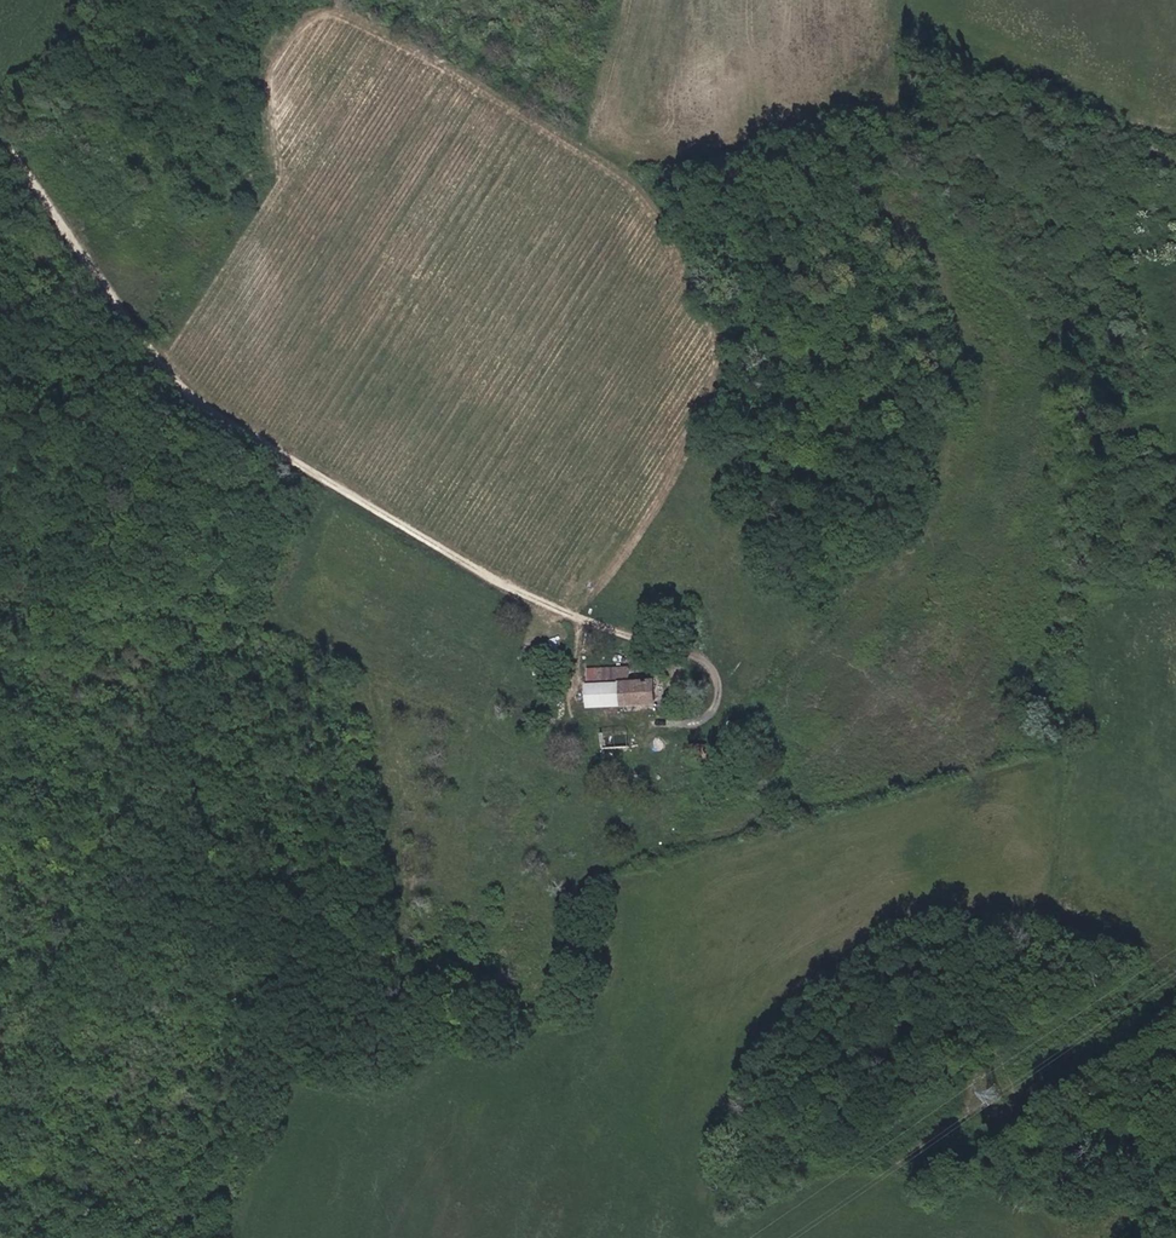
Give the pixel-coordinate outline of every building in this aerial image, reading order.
[(595,670),(595,699),(587,699),(587,706),(602,705),(602,688),(621,687),(621,704),(654,703),(654,681),(629,682),(628,669),(595,670)] [(602,749),(625,749),(624,715),(601,715),(602,749)] [(692,760),(706,760),(706,748),(692,748),(692,760)]
